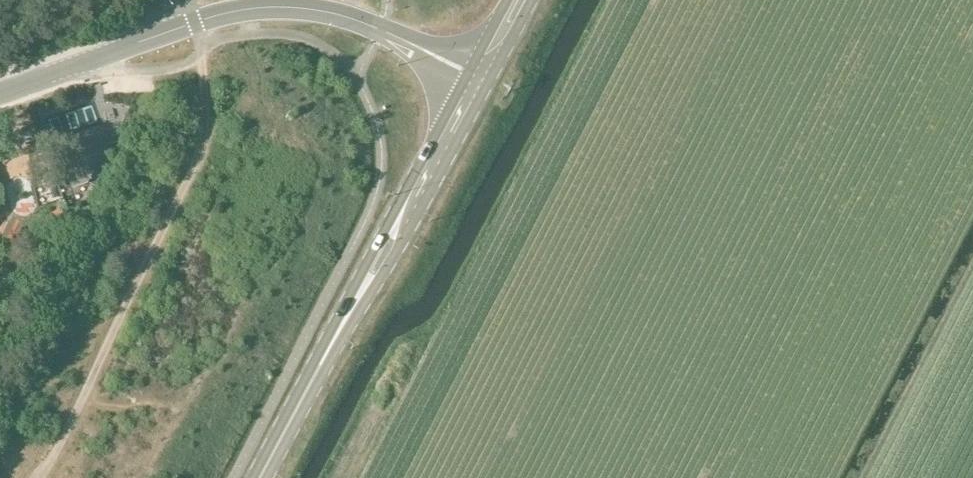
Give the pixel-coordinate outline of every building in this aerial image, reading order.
[(77,187),(88,183),(91,178),(97,181),(113,152),(107,148),(108,147),(107,146),(122,141),(118,128),(63,146),(77,187)]
